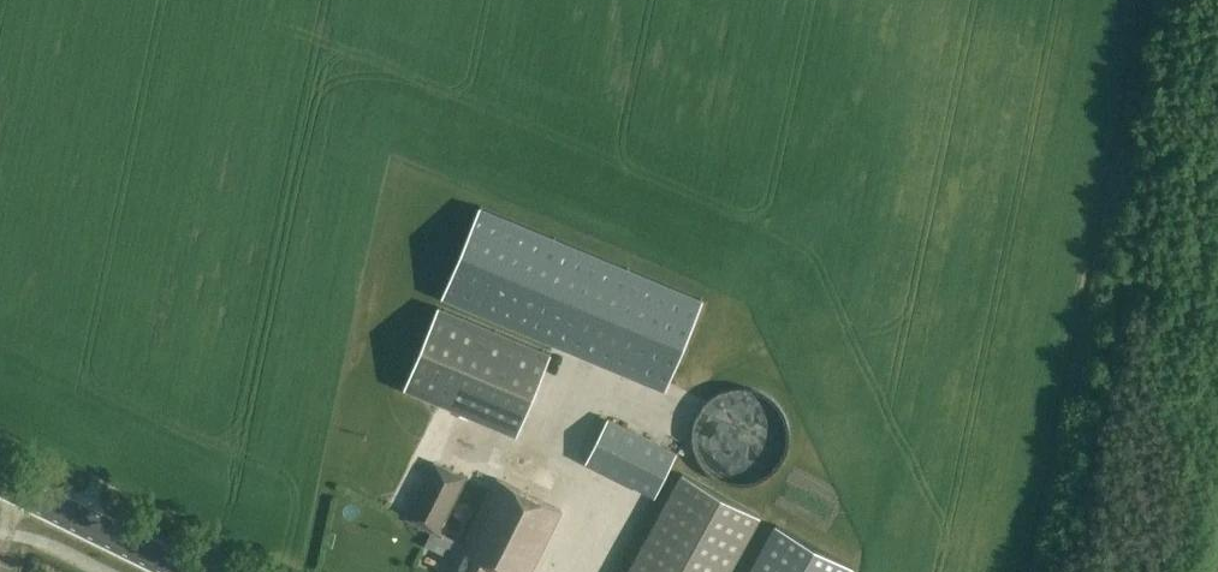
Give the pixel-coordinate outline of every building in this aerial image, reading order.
[(477,207),(439,298),(664,391),(701,301),(477,207)] [(516,435),(550,352),(436,305),(402,388),(516,435)] [(719,476),(733,481),(747,481),(761,477),(773,469),(782,457),(787,444),(787,429),(783,415),(775,402),(763,393),(748,388),(733,388),(718,392),(706,402),(698,413),(694,427),(694,442),(698,456),(707,468),(719,476)] [(653,497),(675,454),(608,419),(585,461),(653,497)] [(435,534),(464,478),(434,462),(405,519),(435,534)] [(760,518),(681,473),(625,571),(730,571),(760,518)] [(560,512),(497,479),(451,569),(455,571),(494,571),(495,569),(501,571),(529,571),(560,512)] [(744,571),(844,571),(851,557),(773,517),(744,571)]
